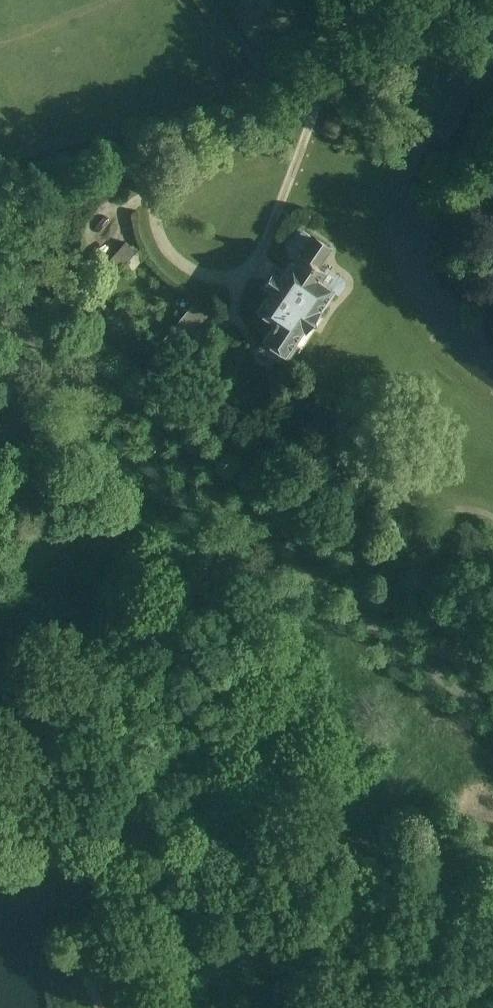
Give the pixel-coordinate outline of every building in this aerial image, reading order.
[(318,315),(315,313),(317,309),(316,309),(330,288),(318,280),(324,271),(316,266),(329,248),(312,236),(311,237),(298,228),(289,240),(303,250),(300,254),(299,253),(292,262),(290,261),(280,276),(274,272),(266,284),(267,285),(264,289),(269,293),(259,307),(263,310),(262,311),(262,315),(269,320),(273,318),(274,318),(269,327),(263,336),(267,338),(263,344),(264,345),(260,351),(261,357),(267,361),(273,361),(279,364),(284,358),(287,361),(297,347),(292,343),(303,326),(304,327),(306,324),(310,326),(318,315)] [(101,289),(136,251),(125,241),(91,280),(101,289)] [(195,301),(159,344),(173,356),(209,314),(195,301)]
